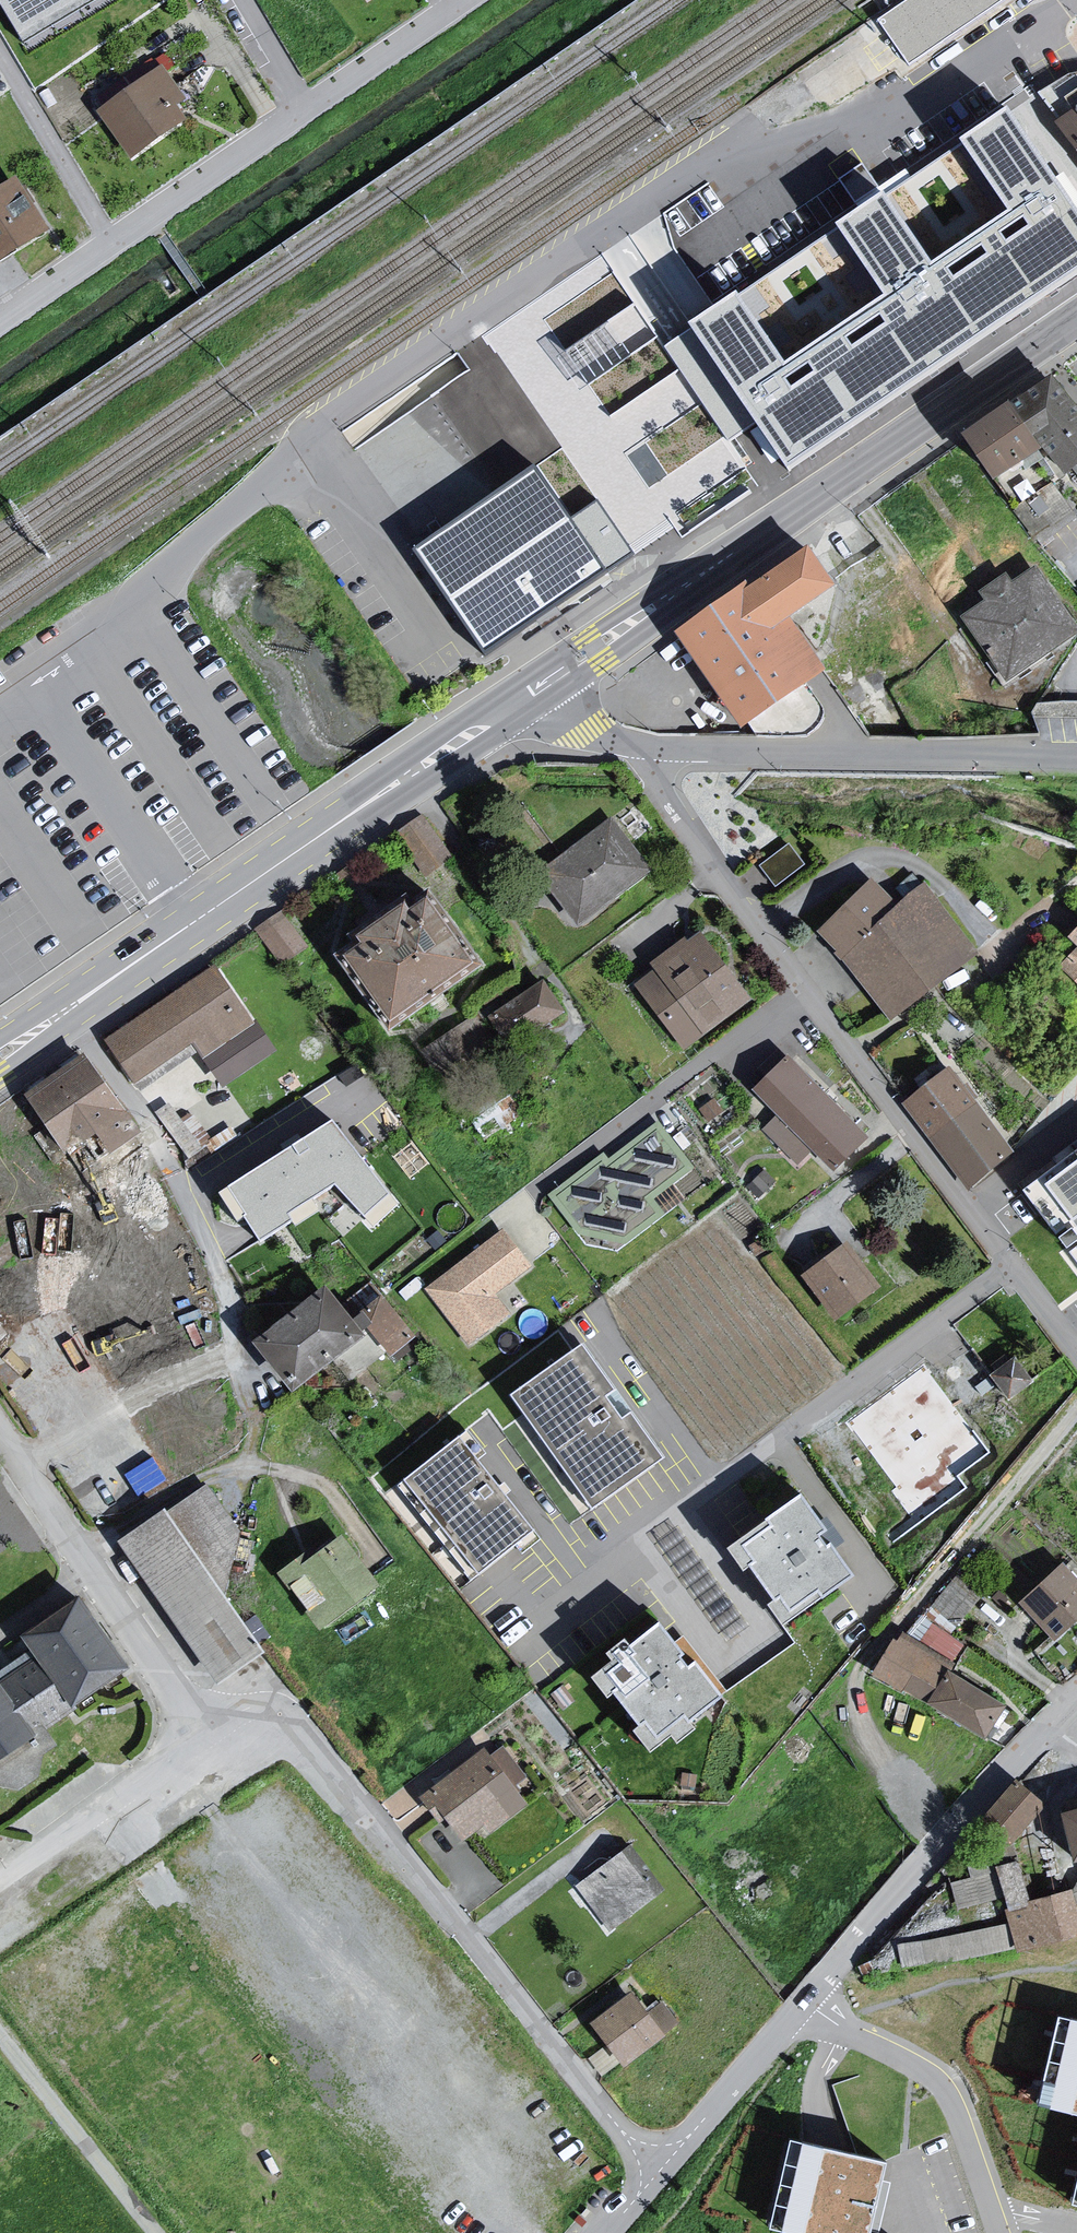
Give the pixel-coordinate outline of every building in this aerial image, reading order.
[(25,47),(103,0),(0,0),(0,7),(25,47)] [(909,62),(1008,0),(915,0),(882,23),(909,62)] [(166,72),(103,113),(134,160),(190,125),(181,108),(188,104),(166,72)] [(1070,76),(1045,93),(1076,136),(1076,76),(1070,76)] [(660,345),(760,494),(1076,281),(1076,207),(1009,110),(660,345)] [(0,197),(0,267),(53,234),(23,184),(0,197)] [(639,300),(563,349),(585,383),(661,334),(639,300)] [(974,439),(1009,489),(1054,458),(1070,482),(1076,477),(1076,413),(1056,383),(974,439)] [(501,488),(416,546),(488,650),(610,566),(538,462),(501,488)] [(817,543),(685,636),(751,730),(833,672),(798,622),(848,587),(817,543)] [(1012,685),(1076,639),(1076,626),(1040,567),(1017,586),(1010,574),(981,594),(987,605),(965,620),(1012,685)] [(423,809),(406,820),(437,864),(454,852),(423,809)] [(612,820),(537,874),(578,931),(652,877),(612,820)] [(791,845),(760,868),(776,890),(807,867),(791,845)] [(819,933),(892,1024),(977,956),(925,886),(902,908),(875,883),(819,933)] [(360,960),(405,1022),(490,966),(442,903),(427,914),(420,905),(370,941),(376,950),(360,960)] [(257,922),(284,959),(308,941),(282,905),(257,922)] [(1056,971),(1076,989),(1076,934),(1071,940),(1075,947),(1056,971)] [(654,974),(636,987),(687,1054),(754,1002),(699,936),(691,944),(686,942),(651,967),(654,974)] [(215,965),(101,1041),(138,1095),(199,1054),(224,1091),(276,1055),(215,965)] [(543,983),(491,1013),(495,1028),(515,1050),(565,1015),(543,983)] [(88,1055),(27,1095),(84,1178),(144,1138),(88,1055)] [(792,1061),(759,1095),(793,1134),(777,1146),(797,1167),(814,1152),(835,1172),(868,1140),(792,1061)] [(951,1074),(904,1110),(971,1194),(1011,1159),(951,1074)] [(334,1125),(230,1191),(264,1246),(295,1227),(290,1219),(337,1190),(364,1220),(391,1197),(334,1125)] [(606,1155),(550,1197),(580,1236),(628,1243),(663,1217),(650,1200),(693,1168),(661,1126),(612,1163),(606,1155)] [(1022,1174),(1057,1237),(1076,1226),(1076,1143),(1022,1174)] [(503,1231),(427,1289),(469,1348),(509,1317),(494,1293),(530,1268),(503,1231)] [(849,1245),(805,1277),(839,1323),(881,1292),(849,1245)] [(332,1288),(265,1341),(302,1393),(375,1336),(397,1361),(423,1339),(383,1297),(360,1321),(332,1288)] [(581,1345),(511,1394),(597,1516),(669,1466),(635,1419),(626,1425),(611,1404),(619,1399),(581,1345)] [(1019,1361),(995,1377),(1015,1400),(1034,1379),(1019,1361)] [(923,1363),(847,1427),(910,1514),(990,1454),(923,1363)] [(459,1438),(407,1480),(481,1580),(534,1533),(459,1438)] [(792,1482),(717,1538),(777,1630),(859,1578),(792,1482)] [(208,1490),(123,1545),(223,1688),(272,1657),(229,1595),(243,1536),(208,1490)] [(282,1574),(320,1628),(381,1584),(342,1530),(282,1574)] [(1016,1605),(1055,1642),(1076,1624),(1076,1576),(1067,1562),(1016,1605)] [(145,1674),(83,1588),(14,1638),(32,1662),(0,1685),(0,1779),(145,1674)] [(651,1613),(580,1678),(648,1762),(720,1707),(651,1613)] [(902,1631),(872,1678),(929,1704),(951,1665),(902,1631)] [(953,1675),(935,1706),(992,1743),(1009,1715),(953,1675)] [(485,1750),(424,1794),(466,1841),(487,1838),(529,1806),(519,1788),(528,1782),(502,1749),(491,1759),(485,1750)] [(1013,1784),(981,1826),(1015,1847),(1041,1807),(1013,1784)] [(1063,1814),(1075,1862),(1076,1862),(1076,1810),(1063,1814)] [(625,1852),(573,1888),(609,1930),(655,1896),(625,1852)] [(1012,1929),(901,1947),(904,1972),(1019,1955),(1012,1929)] [(632,1993),(593,2025),(627,2069),(667,2038),(632,1993)] [(1056,2013),(1035,2102),(1076,2112),(1076,2018),(1056,2013)] [(788,2137),(768,2226),(800,2232),(867,2232),(884,2159),(788,2137)]
